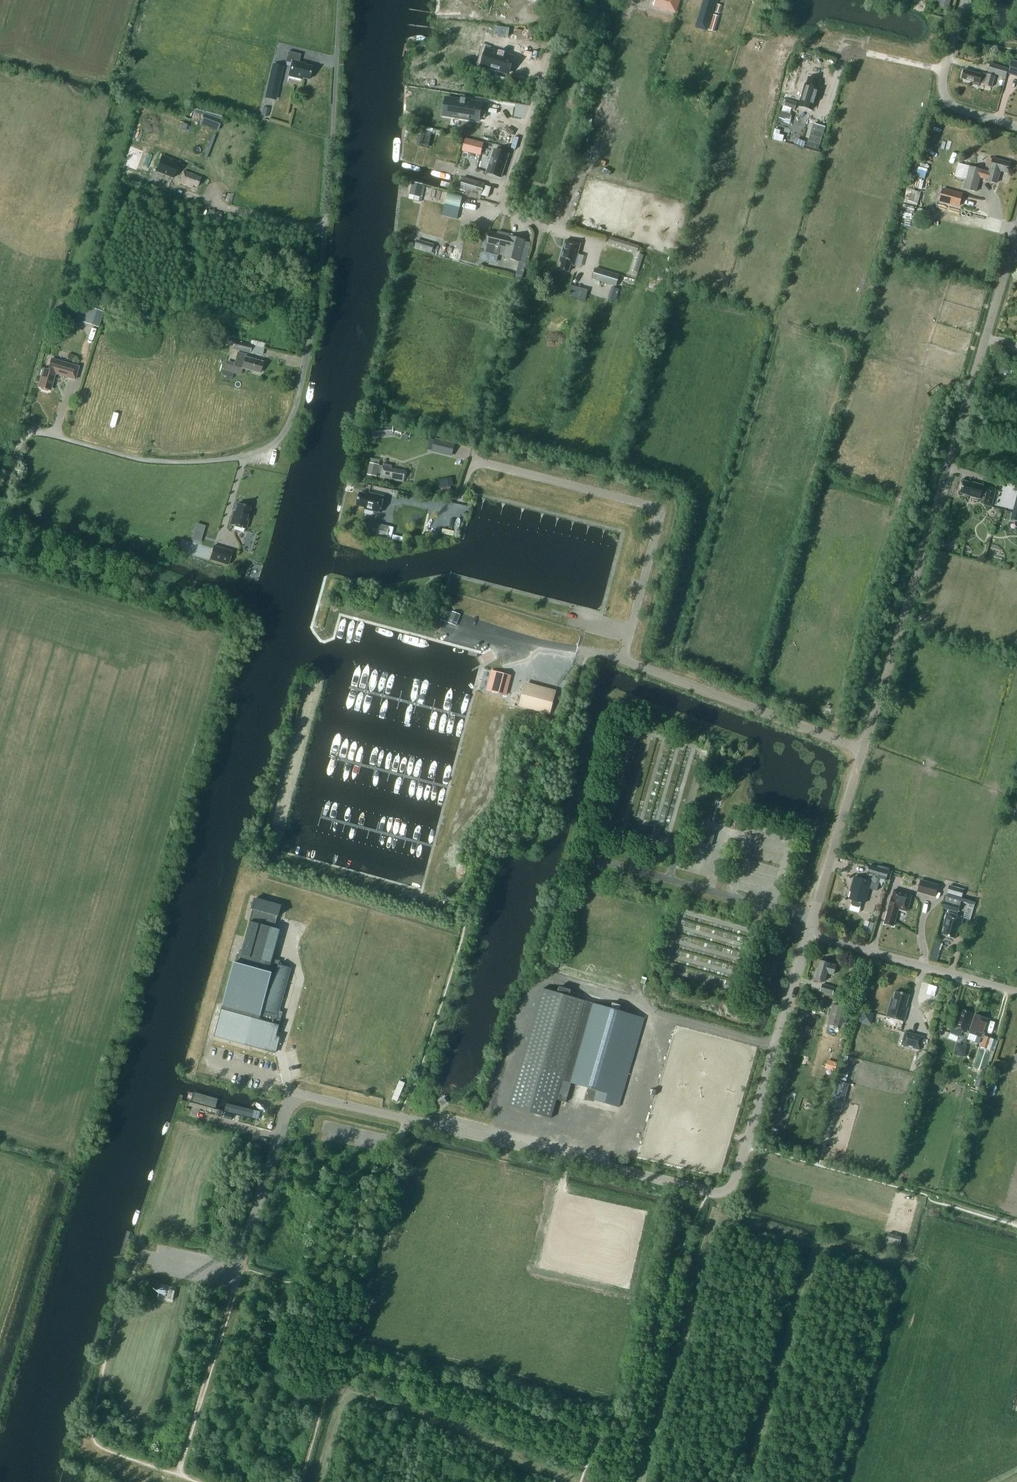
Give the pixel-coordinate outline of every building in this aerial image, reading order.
[(653,6),(676,14),(680,0),(655,0),(653,6)] [(698,21),(707,24),(706,29),(706,30),(714,3),(706,0),(705,0),(698,21)] [(512,27),(512,40),(538,41),(539,28),(512,27)] [(481,50),(477,65),(487,68),(486,69),(494,71),(494,70),(504,73),(508,58),(499,55),(500,53),(494,51),(493,53),(481,50)] [(288,76),(301,79),(301,77),(309,79),(312,66),(305,64),(305,63),(299,62),(301,54),(289,51),(286,62),(291,63),(288,76)] [(1008,73),(1016,76),(1016,63),(1012,62),(1008,73)] [(988,72),(1006,77),(1008,69),(991,63),(988,72)] [(984,85),(991,87),(995,76),(987,74),(987,76),(982,75),(964,70),(961,78),(973,82),(972,84),(979,86),(979,83),(984,85)] [(271,74),(267,92),(276,94),(280,76),(271,74)] [(816,88),(819,80),(808,77),(800,103),(808,106),(809,100),(815,101),(819,89),(816,88)] [(791,92),(803,95),(807,82),(795,78),(791,92)] [(450,117),(471,120),(471,116),(484,118),(486,111),(480,110),(481,104),(465,101),(466,100),(465,99),(465,101),(460,100),(461,99),(460,99),(460,100),(445,98),(444,108),(451,109),(450,117)] [(786,99),(784,106),(794,109),(796,103),(786,99)] [(192,112),(220,120),(222,113),(194,106),(192,112)] [(783,140),(786,130),(778,128),(775,138),(783,140)] [(463,151),(480,155),(483,143),(465,139),(463,151)] [(487,173),(501,177),(508,154),(494,149),(487,173)] [(156,172),(173,178),(178,165),(179,162),(162,156),(156,172)] [(1007,172),(1010,163),(993,158),(989,172),(969,167),(964,188),(976,191),(980,177),(987,179),(987,180),(997,183),(1000,170),(1007,172)] [(180,181),(179,183),(192,189),(193,186),(197,187),(201,177),(183,170),(185,167),(178,165),(173,178),(180,181)] [(463,177),(460,189),(469,192),(468,193),(481,196),(485,184),(463,177)] [(411,191),(420,193),(423,184),(413,182),(411,191)] [(943,189),(940,201),(959,206),(961,194),(943,189)] [(509,236),(510,234),(498,231),(497,234),(489,232),(486,244),(488,244),(487,251),(498,254),(500,247),(506,249),(504,257),(520,261),(525,240),(509,236)] [(614,238),(613,243),(623,246),(624,241),(614,238)] [(560,269),(569,272),(571,265),(574,266),(580,244),(566,240),(560,262),(562,262),(560,269)] [(414,248),(426,252),(428,244),(417,241),(414,248)] [(627,242),(625,247),(639,251),(640,246),(627,242)] [(638,272),(643,255),(639,254),(634,271),(638,272)] [(592,279),(616,286),(620,275),(595,267),(592,279)] [(612,297),(619,299),(621,287),(614,286),(612,297)] [(82,322),(98,327),(103,312),(87,306),(82,322)] [(233,349),(250,353),(252,345),(235,341),(233,349)] [(235,366),(261,373),(264,362),(246,357),(247,355),(238,352),(235,366)] [(52,359),(49,370),(44,369),(42,377),(43,377),(40,387),(42,388),(42,389),(48,391),(48,389),(50,390),(53,380),(55,381),(57,373),(67,376),(66,377),(76,379),(80,367),(52,359)] [(432,452),(452,456),(455,443),(435,438),(432,452)] [(404,482),(406,471),(392,468),(392,466),(383,463),(382,470),(378,469),(379,465),(371,463),(369,474),(377,476),(377,472),(381,473),(381,477),(404,482)] [(453,479),(438,482),(439,489),(441,488),(451,486),(454,486),(453,479)] [(983,504),(991,506),(996,489),(988,487),(988,488),(983,486),(983,485),(971,482),(971,483),(964,481),(961,493),(968,495),(980,499),(981,493),(986,495),(983,504)] [(360,493),(357,505),(365,507),(365,509),(373,511),(380,513),(381,507),(384,497),(369,493),(368,495),(360,493)] [(231,525),(247,529),(250,519),(248,519),(252,507),(239,503),(237,511),(235,511),(231,525)] [(367,534),(386,539),(389,526),(370,521),(367,534)] [(199,522),(193,539),(203,542),(208,525),(199,522)] [(988,549),(995,556),(1001,550),(995,543),(988,549)] [(210,560),(229,565),(233,552),(215,546),(210,560)] [(442,620),(447,622),(451,613),(445,610),(442,620)] [(449,623),(457,626),(461,615),(453,612),(449,623)] [(492,671),(487,690),(506,695),(511,676),(492,671)] [(521,705),(549,713),(555,691),(527,684),(521,705)] [(850,899),(852,900),(851,904),(852,905),(858,907),(859,907),(860,906),(862,902),(864,903),(869,888),(877,891),(880,879),(886,881),(889,871),(870,865),(867,874),(865,880),(855,877),(852,886),(853,886),(850,899)] [(917,892),(935,897),(939,884),(920,879),(917,892)] [(884,923),(893,926),(898,909),(907,911),(912,895),(894,890),(893,896),(892,896),(884,923)] [(945,927),(943,935),(955,939),(958,926),(960,927),(963,918),(963,917),(957,915),(960,905),(961,901),(962,898),(947,894),(945,901),(943,908),(949,909),(948,913),(947,912),(943,926),(945,927)] [(251,1047),(268,1051),(270,1042),(278,1045),(280,1038),(276,1036),(279,1026),(279,1025),(280,1020),(277,1019),(291,968),(278,965),(279,961),(278,965),(270,963),(280,930),(269,927),(272,919),(270,918),(271,915),(278,917),(279,915),(283,912),(280,908),(281,906),(279,905),(276,901),(272,904),(255,899),(254,901),(250,903),(252,907),(252,910),(255,911),(252,922),(250,922),(241,955),(237,954),(235,963),(234,963),(214,1036),(214,1037),(215,1035),(251,1045),(251,1047)] [(813,978),(825,981),(827,973),(833,975),(836,965),(830,963),(820,961),(818,968),(816,968),(813,978)] [(821,991),(832,995),(834,987),(823,984),(821,991)] [(558,993),(542,989),(508,1107),(550,1119),(556,1100),(565,1103),(571,1084),(587,1089),(584,1100),(583,1100),(583,1101),(592,1102),(592,1100),(618,1107),(644,1018),(618,1011),(620,1006),(612,1004),(610,1009),(569,997),(572,990),(560,986),(558,993)] [(887,1016),(904,1021),(908,1007),(906,1007),(909,994),(896,991),(894,999),(892,998),(887,1016)] [(838,1027),(844,1029),(849,1014),(846,1013),(848,1008),(834,1004),(828,1025),(838,1027)] [(950,1033),(960,1036),(962,1031),(966,1033),(972,1013),(962,1009),(960,1017),(956,1015),(950,1033)] [(731,1017),(741,1020),(743,1013),(733,1010),(731,1017)] [(863,1022),(875,1023),(876,1012),(864,1011),(863,1022)] [(979,1039),(982,1040),(983,1037),(981,1037),(988,1018),(975,1014),(969,1033),(980,1037),(979,1039)] [(901,1045),(920,1050),(924,1037),(905,1031),(901,1045)] [(981,1047),(988,1050),(992,1038),(984,1036),(981,1047)] [(966,1056),(968,1046),(959,1043),(956,1053),(966,1056)] [(849,1068),(843,1067),(839,1082),(841,1083),(845,1084),(849,1068)] [(1000,1071),(994,1069),(986,1096),(992,1098),(1000,1071)] [(845,1084),(841,1083),(836,1101),(843,1102),(848,1085),(846,1084),(845,1084)] [(190,1091),(188,1100),(217,1107),(219,1098),(190,1091)] [(231,1102),(229,1111),(256,1118),(258,1110),(231,1102)] [(890,1233),(889,1243),(903,1245),(904,1235),(890,1233)]
